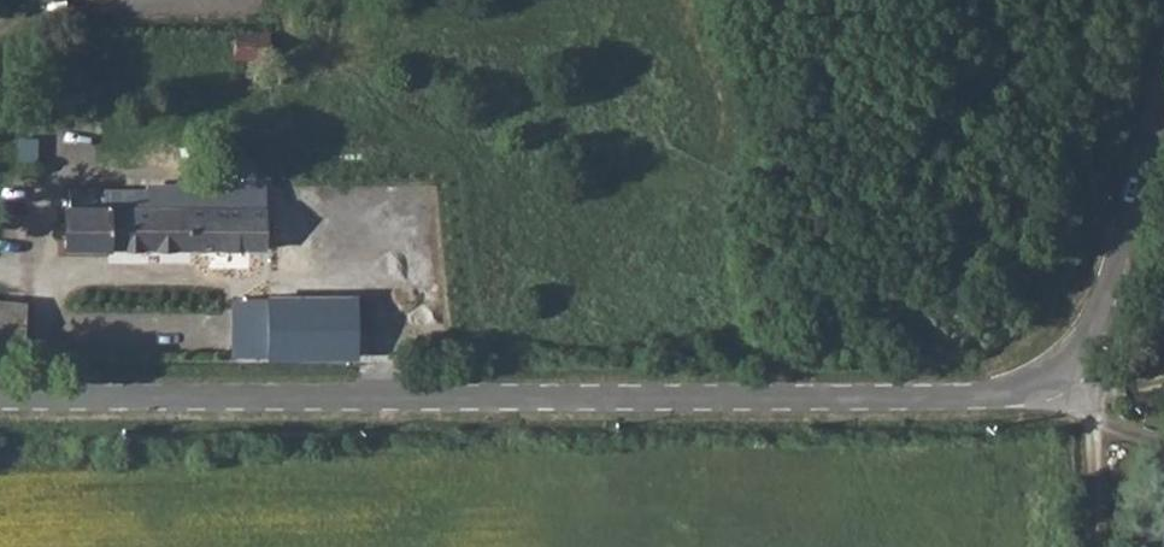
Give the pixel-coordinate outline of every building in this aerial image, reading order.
[(65,207),(65,249),(261,250),(261,186),(188,186),(188,208),(146,207),(146,190),(104,190),(104,207),(65,207)] [(236,299),(236,357),(267,357),(267,299),(236,299)] [(267,299),(267,357),(355,357),(355,346),(355,314),(355,299),(267,299)] [(20,354),(24,304),(0,302),(0,353),(20,354)] [(355,314),(355,346),(382,347),(383,315),(355,314)]
